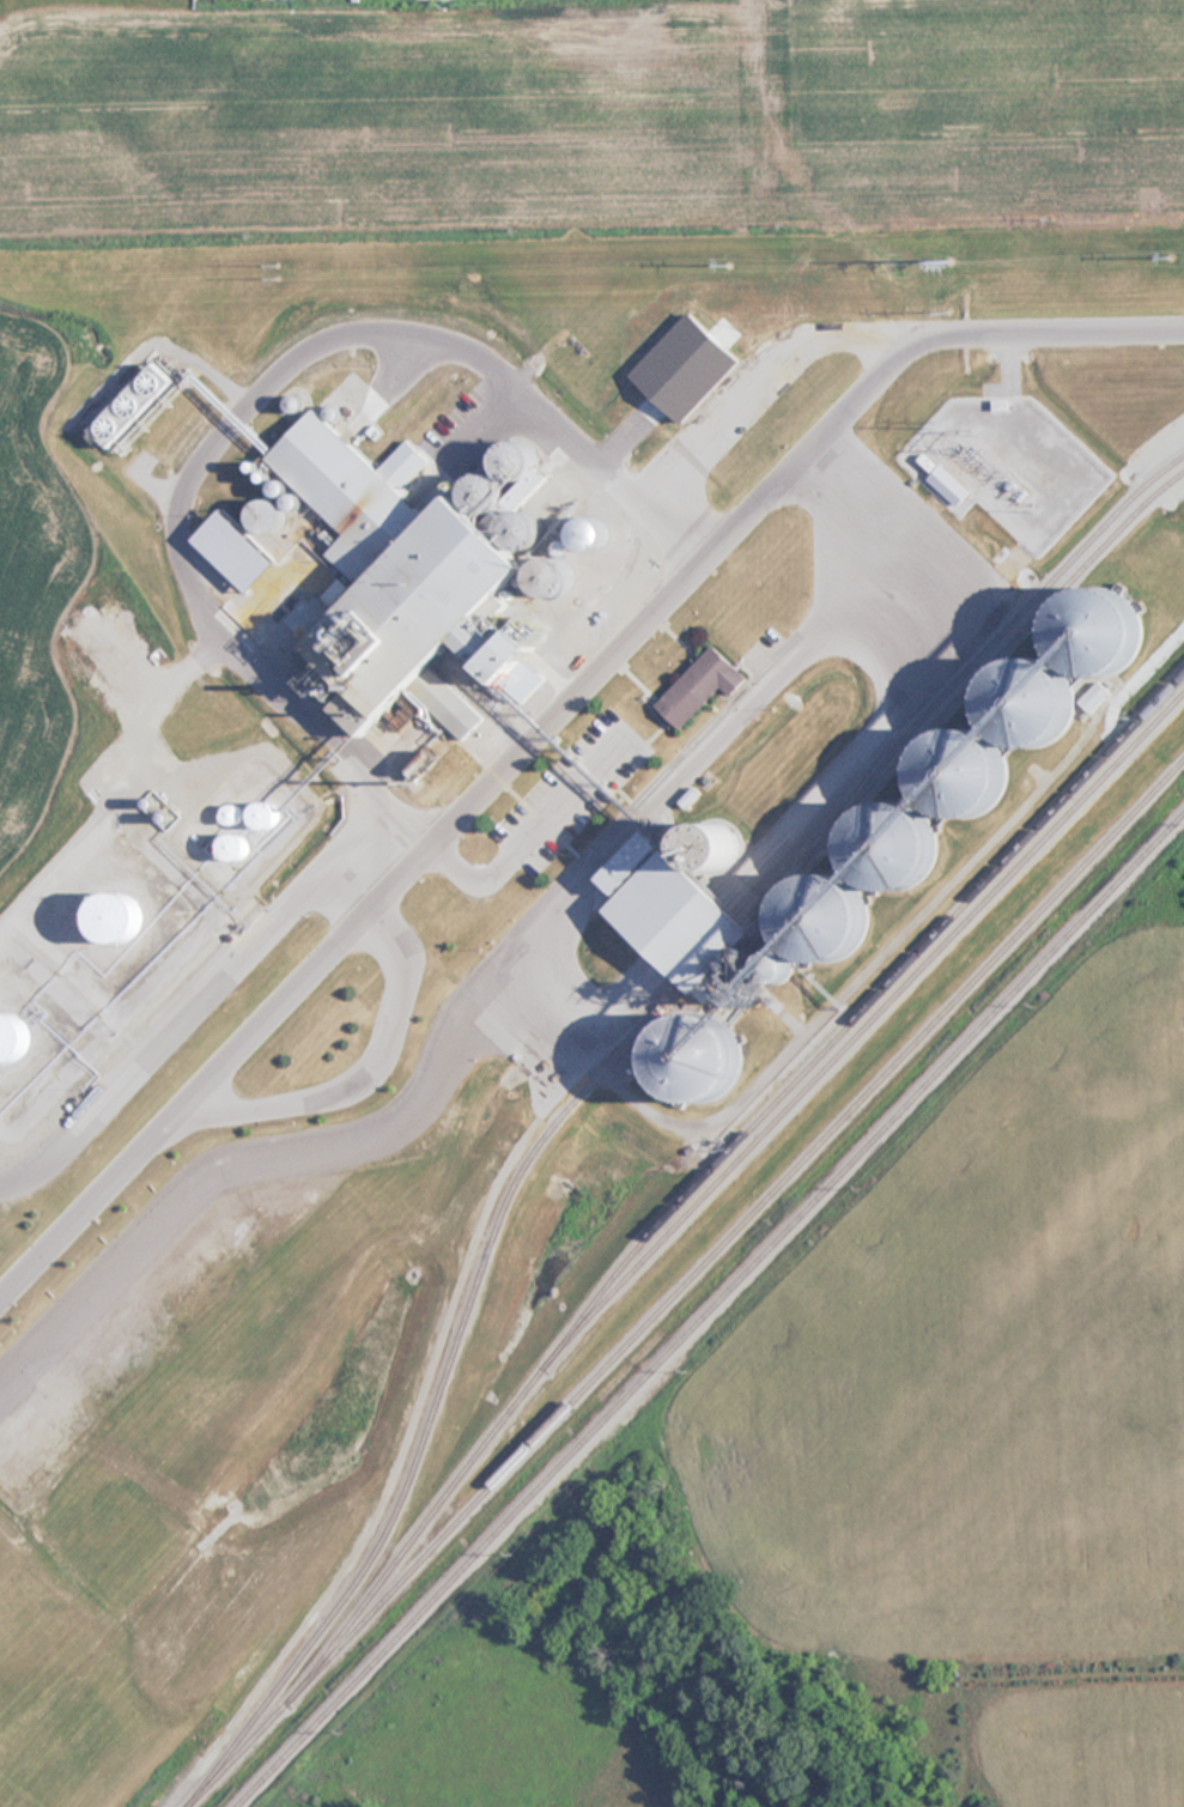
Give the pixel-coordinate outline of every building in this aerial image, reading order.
[(426,514),(311,410),(266,459),(345,532),(328,551),(342,575),(316,643),(300,629),(298,631),(300,632),(316,656),(291,684),(305,697),(317,690),(381,748),(394,740),(387,727),(408,690),(462,740),(484,717),(430,668),(456,639),(505,685),(539,648),(527,626),(506,639),(493,626),(541,517),(515,505),(493,472),(426,514)] [(947,467),(976,495),(963,510),(933,483),(947,467)] [(255,530),(279,530),(279,499),(255,499),(255,530)] [(599,552),(611,524),(588,514),(576,542),(599,552)] [(1008,746),(1054,745),(1107,695),(1102,680),(1084,696),(1076,675),(1121,675),(1146,651),(1146,625),(1134,593),(1114,587),(1088,588),(1074,601),(1059,658),(1023,659),(996,684),(996,728),(954,729),(927,753),(928,807),(899,800),(880,807),(863,822),(853,862),(863,889),(916,889),(941,865),(940,817),(976,817),(995,810),(994,771),(1009,758),(1008,746)] [(656,705),(682,729),(722,687),(730,695),(748,677),(714,645),(656,705)] [(579,898),(675,989),(679,986),(672,978),(727,921),(619,818),(571,867),(591,885),(579,898)] [(234,862),(247,840),(233,832),(220,854),(234,862)] [(795,963),(858,956),(854,914),(843,915),(840,875),(785,881),(792,953),(767,956),(769,977),(796,975),(795,963)] [(97,944),(132,942),(130,893),(95,895),(97,944)] [(0,1012),(0,1063),(22,1062),(18,1011),(0,1012)] [(671,1100),(728,1097),(726,1067),(725,1067),(722,1015),(667,1017),(671,1100)]
